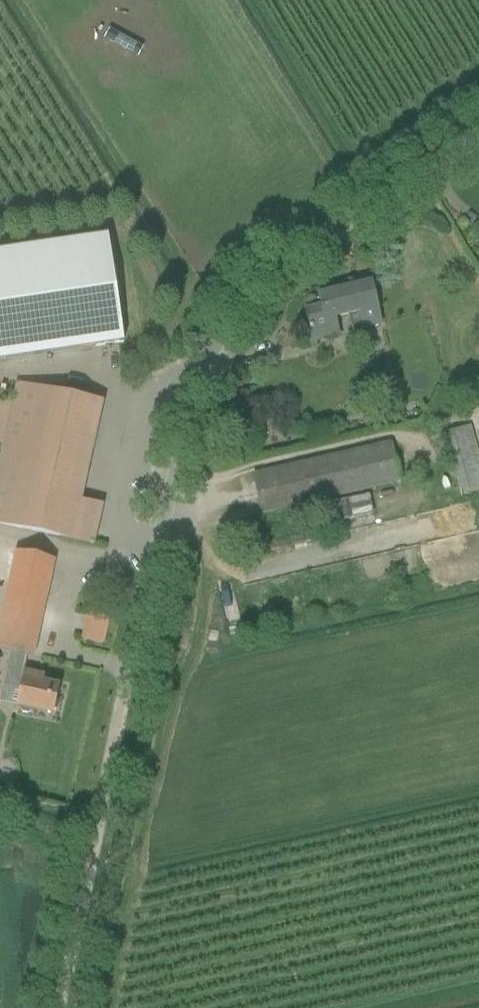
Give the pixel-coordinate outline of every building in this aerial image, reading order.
[(103,347),(123,344),(106,237),(0,253),(0,362),(103,347)] [(320,307),(305,310),(312,340),(340,334),(336,318),(348,315),(353,334),(358,333),(357,330),(381,325),(371,283),(318,295),(320,307)] [(90,400),(88,400),(90,394),(58,386),(56,393),(18,384),(0,461),(0,525),(60,538),(90,400)] [(464,429),(445,434),(460,489),(478,484),(464,429)] [(401,480),(392,441),(285,467),(255,474),(264,513),(295,506),(401,480)] [(370,495),(323,506),(327,525),(374,514),(370,495)] [(24,555),(16,553),(0,622),(0,651),(11,654),(7,670),(6,670),(3,687),(19,691),(15,707),(19,708),(19,710),(21,713),(27,715),(30,714),(31,711),(52,716),(52,715),(55,713),(57,705),(55,702),(58,689),(42,686),(43,679),(23,674),(27,659),(33,660),(55,561),(24,555)] [(89,614),(83,640),(103,645),(109,619),(89,614)]
